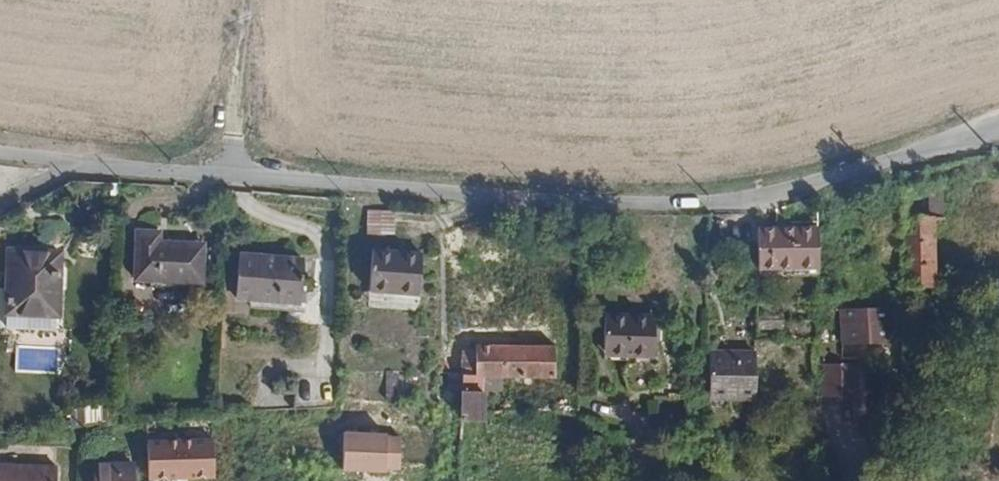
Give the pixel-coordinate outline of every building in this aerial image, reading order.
[(941,183),(901,188),(900,215),(934,215),(940,215),(941,183)] [(373,206),(372,229),(396,229),(397,206),(373,206)] [(934,215),(900,215),(900,285),(932,286),(933,285),(934,215)] [(759,224),(757,263),(787,264),(788,223),(759,224)] [(788,223),(787,264),(817,264),(817,224),(788,223)] [(135,229),(133,277),(201,280),(203,242),(158,240),(159,230),(135,229)] [(6,242),(3,306),(52,307),(53,274),(58,268),(57,243),(6,242)] [(372,245),(370,285),(420,287),(421,248),(421,246),(372,245)] [(240,253),(238,296),(305,299),(306,257),(240,253)] [(420,287),(370,285),(370,295),(420,296),(420,287)] [(840,307),(840,343),(890,343),(891,309),(840,307)] [(606,316),(605,349),(634,349),(635,355),(656,355),(656,315),(606,316)] [(899,327),(899,362),(907,362),(908,330),(906,327),(899,327)] [(461,348),(460,373),(460,387),(481,388),(482,375),(554,377),(554,346),(474,343),(473,346),(472,347),(461,348)] [(709,350),(709,395),(732,396),(733,351),(709,350)] [(733,351),(732,396),(756,396),(756,352),(733,351)] [(822,362),(822,395),(857,396),(857,363),(822,362)] [(460,387),(460,373),(446,372),(445,386),(460,387)] [(458,418),(483,419),(484,388),(459,387),(458,418)] [(216,439),(147,443),(149,480),(218,477),(216,439)] [(93,463),(93,480),(131,480),(131,462),(93,463)] [(53,468),(0,466),(0,480),(53,480),(53,468)]
